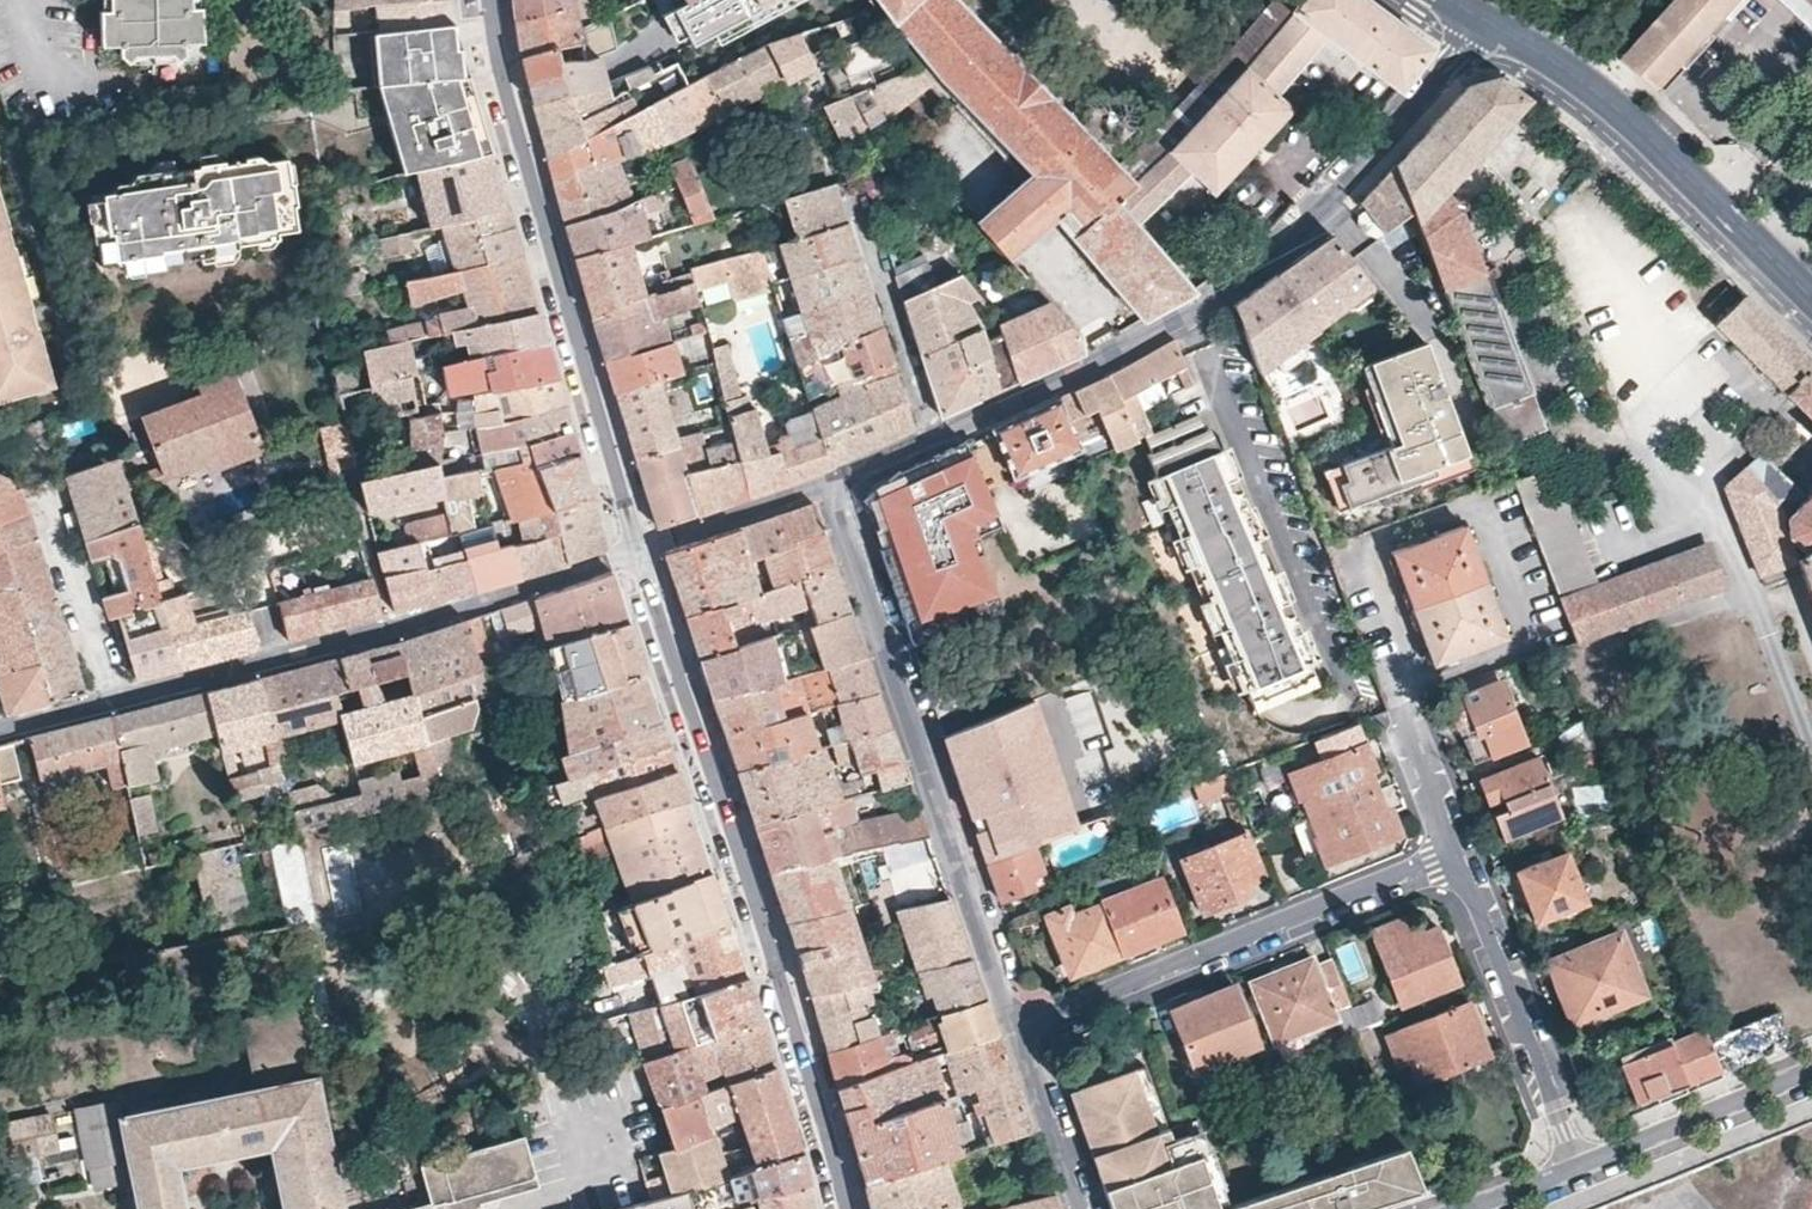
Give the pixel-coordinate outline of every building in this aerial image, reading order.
[(106,16),(99,15),(100,51),(115,52),(116,61),(126,69),(131,60),(151,59),(165,58),(172,66),(174,68),(184,57),(184,48),(203,47),(201,12),(199,12),(192,12),(192,0),(107,0),(106,16)] [(333,10),(375,6),(446,1),(446,0),(333,0),(333,10)] [(512,22),(573,5),(572,0),(510,0),(512,22)] [(777,0),(667,0),(690,45),(712,34),(777,0)] [(805,0),(777,0),(712,34),(718,45),(805,0)] [(1142,319),(1191,291),(1134,224),(1189,172),(1211,193),(1293,107),(1277,93),(1327,35),(1398,91),(1429,47),(1366,0),(1299,0),(1292,9),(1247,64),(1185,132),(1133,183),(953,0),(877,0),(935,70),(1033,174),(981,219),(1012,255),(1056,219),(1142,319)] [(1734,0),(1673,0),(1625,53),(1621,50),(1616,54),(1621,58),(1656,87),(1734,0)] [(1799,0),(1771,0),(1811,37),(1811,12),(1799,0)] [(1811,12),(1811,0),(1799,0),(1811,12)] [(375,6),(377,32),(453,25),(450,17),(446,1),(375,6)] [(581,57),(576,25),(573,5),(512,22),(515,45),(517,58),(581,57)] [(612,45),(601,14),(576,25),(581,57),(594,53),(612,45)] [(365,33),(368,89),(373,89),(467,80),(463,63),(453,25),(377,32),(365,33)] [(767,46),(782,78),(828,57),(825,52),(815,30),(767,46)] [(828,57),(842,97),(859,92),(852,75),(890,60),(879,33),(825,52),(828,57)] [(722,112),(782,78),(767,46),(704,74),(722,112)] [(594,53),(581,57),(517,58),(525,87),(529,102),(602,80),(594,53)] [(165,58),(151,59),(153,79),(164,79),(174,68),(172,66),(165,58)] [(131,60),(126,69),(139,81),(153,79),(151,59),(131,60)] [(623,71),(627,86),(652,75),(647,63),(623,71)] [(682,85),(652,101),(670,142),(722,112),(704,74),(682,85)] [(1432,254),(1449,299),(1502,442),(1543,426),(1483,269),(1479,270),(1448,197),(1527,98),(1497,77),(1469,85),(1398,163),(1415,209),(1432,254)] [(467,80),(373,89),(401,181),(416,177),(490,159),(480,125),(476,111),(467,80)] [(534,120),(537,129),(574,111),(607,95),(602,80),(529,102),(534,120)] [(820,104),(839,141),(883,118),(868,89),(859,92),(842,97),(820,104)] [(605,128),(633,112),(624,99),(577,119),(574,111),(537,129),(543,150),(546,160),(605,128)] [(670,142),(652,101),(633,112),(605,128),(617,160),(670,142)] [(617,160),(605,128),(546,160),(550,173),(552,181),(617,160)] [(1589,142),(1584,138),(1577,147),(1594,161),(1602,154),(1589,142)] [(696,221),(716,216),(700,154),(677,162),(684,183),(696,221)] [(500,193),(490,159),(416,177),(429,229),(438,227),(505,210),(500,193)] [(560,208),(565,225),(618,208),(633,201),(617,160),(552,181),(554,188),(560,208)] [(299,215),(295,194),(299,193),(295,171),(290,172),(290,168),(263,171),(254,165),(239,167),(239,170),(219,173),(219,170),(210,162),(193,165),(193,178),(171,181),(168,168),(153,170),(146,179),(133,181),(129,188),(116,190),(109,197),(89,200),(89,208),(83,209),(86,229),(90,229),(92,249),(97,250),(99,271),(119,269),(120,278),(126,277),(127,281),(150,277),(149,273),(160,271),(159,264),(177,261),(178,265),(195,263),(196,268),(210,266),(210,271),(227,267),(233,257),(232,252),(277,245),(276,238),(298,234),(295,216),(299,215)] [(1384,233),(1415,209),(1398,163),(1378,186),(1362,203),(1367,210),(1384,233)] [(845,208),(837,182),(787,196),(785,196),(789,209),(797,234),(849,221),(845,208)] [(629,240),(650,234),(644,212),(664,207),(658,190),(633,201),(618,208),(565,225),(570,243),(574,255),(629,240)] [(349,227),(347,193),(336,195),(336,253),(352,249),(349,227)] [(785,196),(762,203),(766,215),(789,209),(785,196)] [(451,273),(519,258),(514,238),(512,232),(507,217),(505,210),(438,227),(442,243),(443,245),(451,273)] [(1379,238),(1384,233),(1367,210),(1360,215),(1359,223),(1366,232),(1379,238)] [(51,382),(20,278),(31,275),(29,269),(18,271),(0,212),(0,397),(51,382)] [(792,272),(859,255),(854,239),(849,221),(797,234),(782,239),(792,272)] [(412,234),(375,243),(374,243),(377,259),(416,251),(412,234)] [(1277,275),(1319,326),(1347,305),(1360,309),(1372,299),(1374,290),(1351,259),(1333,234),(1302,257),(1277,275)] [(646,296),(629,240),(574,255),(585,295),(591,315),(646,296)] [(451,273),(443,245),(442,243),(430,245),(425,251),(433,278),(451,273)] [(772,277),(762,244),(693,265),(695,278),(698,290),(727,282),(733,300),(776,290),(772,277)] [(336,266),(336,300),(366,293),(360,262),(356,248),(352,249),(336,253),(336,266)] [(803,307),(870,290),(865,275),(859,255),(792,272),(803,307)] [(903,295),(944,276),(929,256),(895,271),(900,285),(903,295)] [(433,278),(403,284),(409,306),(461,295),(465,312),(436,320),(437,323),(440,336),(445,334),(454,333),(536,314),(529,290),(519,258),(451,273),(433,278)] [(970,296),(983,291),(968,266),(944,276),(903,295),(912,328),(920,353),(957,336),(984,324),(970,296)] [(657,292),(677,284),(672,270),(652,277),(657,292)] [(1300,345),(1323,330),(1319,326),(1277,275),(1253,292),(1236,304),(1244,327),(1262,372),(1276,362),(1283,371),(1308,355),(1300,345)] [(698,290),(695,278),(677,284),(657,292),(646,296),(591,315),(600,344),(604,360),(670,340),(663,317),(701,304),(698,290)] [(796,354),(881,327),(874,304),(870,290),(803,307),(783,312),(796,354)] [(1054,365),(1092,347),(1052,301),(1000,324),(1017,381),(1054,365)] [(1736,312),(1721,328),(1811,414),(1811,384),(1736,312)] [(537,318),(536,314),(454,333),(461,365),(545,346),(542,334),(537,318)] [(1006,386),(1017,381),(1000,324),(998,318),(984,324),(957,336),(978,399),(1006,386)] [(406,343),(440,336),(437,323),(383,336),(386,348),(406,343)] [(857,373),(892,363),(888,347),(881,327),(796,354),(807,389),(824,384),(857,373)] [(957,336),(920,353),(933,399),(938,417),(978,399),(957,336)] [(1131,415),(1145,409),(1139,395),(1187,365),(1182,352),(1176,339),(1144,357),(1114,375),(1131,415)] [(680,372),(670,340),(604,360),(610,380),(614,392),(658,379),(680,372)] [(737,376),(728,340),(711,345),(713,350),(715,361),(720,381),(735,376),(737,376)] [(412,368),(406,343),(386,348),(363,353),(370,384),(414,375),(422,373),(421,366),(412,368)] [(473,389),(475,396),(556,381),(552,368),(545,346),(461,365),(452,367),(441,369),(447,394),(473,389)] [(1470,461),(1429,349),(1375,369),(1404,449),(1393,452),(1346,470),(1352,487),(1341,490),(1347,507),(1420,480),(1470,461)] [(439,357),(441,369),(452,367),(449,354),(439,357)] [(900,434),(913,428),(903,398),(892,363),(857,373),(879,443),(900,434)] [(1404,449),(1375,369),(1364,373),(1393,452),(1404,449)] [(352,370),(329,374),(342,420),(356,469),(370,453),(363,432),(360,420),(422,407),(414,375),(370,384),(356,387),(352,370)] [(414,375),(422,407),(437,404),(433,383),(437,382),(435,371),(422,373),(414,375)] [(260,459),(230,373),(198,384),(203,401),(143,419),(163,480),(224,462),(227,471),(260,459)] [(827,396),(811,401),(812,405),(831,465),(859,453),(879,443),(857,373),(824,384),(827,396)] [(1102,409),(1112,432),(1134,422),(1131,415),(1114,375),(1075,392),(1086,415),(1102,409)] [(831,465),(812,405),(784,415),(790,436),(771,443),(762,404),(746,396),(744,398),(741,398),(735,376),(720,381),(731,424),(738,455),(748,495),(750,495),(786,481),(831,465)] [(626,434),(635,461),(678,446),(677,440),(658,379),(614,392),(626,434)] [(475,402),(455,400),(455,409),(440,412),(443,431),(474,426),(564,410),(560,396),(556,381),(475,396),(475,402)] [(1023,415),(993,428),(1015,477),(1082,448),(1061,398),(1023,415)] [(455,409),(455,400),(437,404),(440,412),(455,409)] [(437,404),(422,407),(423,414),(409,417),(409,432),(410,468),(430,464),(443,431),(440,412),(437,404)] [(568,422),(564,410),(474,426),(487,465),(495,465),(499,480),(541,468),(578,459),(573,441),(568,422)] [(1155,432),(1148,435),(1153,449),(1148,451),(1156,474),(1154,475),(1167,508),(1173,505),(1180,520),(1185,534),(1179,537),(1192,567),(1197,565),(1204,582),(1211,598),(1207,600),(1219,629),(1227,628),(1233,642),(1238,656),(1232,658),(1246,690),(1312,663),(1299,632),(1294,634),(1282,604),(1286,602),(1274,571),(1260,538),(1249,508),(1243,511),(1231,481),(1235,479),(1223,448),(1218,449),(1210,429),(1206,430),(1198,413),(1155,432)] [(356,469),(342,420),(326,425),(341,475),(356,469)] [(1112,432),(1119,448),(1141,438),(1134,422),(1112,432)] [(723,505),(713,466),(710,467),(702,433),(677,440),(678,446),(635,461),(646,498),(656,530),(723,505)] [(86,540),(134,525),(108,439),(88,445),(94,464),(65,474),(86,540)] [(1004,591),(979,534),(972,517),(995,507),(967,440),(938,453),(934,454),(940,467),(926,473),(933,490),(926,493),(919,476),(901,484),(896,472),(866,508),(890,537),(895,552),(882,556),(915,650),(949,634),(942,617),(972,604),(1004,591)] [(1229,445),(1223,448),(1235,479),(1242,477),(1229,445)] [(940,467),(934,454),(920,461),(926,473),(940,467)] [(730,502),(748,495),(738,455),(713,466),(723,505),(730,502)] [(450,458),(430,464),(434,476),(455,472),(450,458)] [(551,504),(553,511),(591,501),(589,495),(586,486),(578,459),(541,468),(551,504)] [(933,490),(926,473),(920,461),(896,472),(901,484),(919,476),(926,493),(933,490)] [(1424,491),(1475,472),(1470,461),(1420,480),(1424,491)] [(1754,574),(1792,561),(1811,553),(1811,489),(1794,508),(1746,463),(1719,491),(1754,574)] [(430,464),(410,468),(358,480),(367,511),(439,494),(434,476),(430,464)] [(455,472),(434,476),(439,494),(443,513),(449,535),(459,533),(470,530),(460,495),(481,492),(475,468),(455,472)] [(510,513),(512,520),(553,511),(551,504),(541,468),(499,480),(510,513)] [(34,539),(24,509),(18,488),(11,490),(5,470),(0,472),(0,550),(34,539)] [(1352,487),(1346,470),(1335,474),(1341,490),(1352,487)] [(1534,470),(1515,476),(1538,536),(1578,521),(1567,493),(1545,500),(1534,470)] [(511,543),(518,569),(521,575),(569,563),(568,560),(605,550),(600,533),(591,501),(553,511),(512,520),(491,525),(497,547),(511,543)] [(766,554),(777,585),(835,566),(825,536),(813,503),(773,517),(740,528),(749,559),(766,554)] [(1249,508),(1260,538),(1266,535),(1255,506),(1249,508)] [(1003,524),(995,507),(972,517),(979,534),(1003,524)] [(890,537),(866,508),(882,556),(895,552),(890,537)] [(449,535),(443,513),(403,522),(407,544),(449,535)] [(1546,558),(1561,596),(1601,580),(1578,521),(1538,536),(1546,558)] [(117,616),(159,603),(141,544),(134,525),(86,540),(92,561),(112,556),(118,559),(122,572),(127,588),(103,596),(109,618),(117,616)] [(470,530),(459,533),(474,581),(518,569),(511,543),(497,547),(491,525),(470,530)] [(1413,608),(1486,580),(1465,525),(1425,539),(1393,551),(1413,608)] [(674,577),(686,616),(759,591),(749,559),(740,528),(701,540),(666,552),(674,577)] [(407,544),(378,551),(395,611),(431,601),(476,588),(474,581),(459,533),(449,535),(407,544)] [(53,600),(50,591),(34,539),(0,550),(0,590),(15,587),(22,609),(53,600)] [(1561,596),(1577,639),(1720,583),(1703,540),(1601,580),(1561,596)] [(178,668),(261,646),(250,609),(195,624),(184,595),(174,598),(168,580),(162,581),(149,542),(141,544),(159,603),(178,668)] [(1792,561),(1754,574),(1756,582),(1794,568),(1811,611),(1811,553),(1792,561)] [(810,604),(816,622),(851,611),(839,578),(835,566),(777,585),(759,591),(686,616),(688,622),(696,644),(700,658),(761,639),(756,621),(810,604)] [(1281,569),(1274,571),(1286,602),(1294,599),(1281,569)] [(535,598),(548,647),(629,622),(619,591),(613,573),(558,591),(535,598)] [(371,579),(280,602),(289,639),(337,627),(382,615),(373,585),(371,579)] [(1507,635),(1486,580),(1413,608),(1434,664),(1464,652),(1507,635)] [(0,590),(0,659),(35,648),(22,609),(15,587),(0,590)] [(1010,606),(1004,591),(972,604),(980,620),(1010,606)] [(69,696),(82,693),(70,652),(53,600),(22,609),(35,648),(51,701),(69,696)] [(1299,632),(1286,602),(1282,604),(1294,634),(1299,632)] [(134,679),(178,668),(159,603),(117,616),(127,654),(134,679)] [(980,620),(972,604),(942,617),(949,634),(980,620)] [(851,611),(816,622),(824,644),(834,641),(841,662),(867,655),(858,629),(851,611)] [(409,673),(414,694),(482,671),(476,651),(488,646),(479,616),(441,629),(401,642),(409,673)] [(629,622),(548,647),(560,690),(537,697),(533,689),(505,698),(502,700),(500,703),(500,707),(500,712),(502,717),(507,716),(563,697),(644,671),(635,641),(629,622)] [(810,671),(802,650),(798,651),(791,630),(761,639),(700,658),(705,672),(714,697),(810,671)] [(824,644),(816,646),(824,667),(841,662),(834,641),(824,644)] [(351,688),(409,673),(401,642),(367,651),(351,655),(344,657),(350,685),(335,690),(336,695),(351,692),(351,688)] [(0,659),(0,687),(7,712),(35,705),(51,701),(35,648),(0,659)] [(873,673),(867,655),(841,662),(824,667),(810,671),(714,697),(725,730),(737,768),(820,749),(807,712),(838,704),(880,693),(873,673)] [(341,713),(336,695),(335,690),(350,685),(344,657),(301,668),(261,678),(274,736),(342,719),(341,713)] [(1322,686),(1312,663),(1246,690),(1256,713),(1322,686)] [(441,794),(457,788),(452,770),(460,768),(451,734),(480,724),(477,711),(474,698),(489,693),(482,671),(414,694),(427,742),(441,794)] [(652,695),(644,671),(563,697),(570,750),(660,719),(652,695)] [(216,726),(233,799),(264,790),(260,771),(280,765),(274,738),(274,736),(261,678),(234,685),(207,692),(216,726)] [(1494,728),(1503,751),(1526,742),(1502,681),(1451,701),(1460,725),(1474,720),(1480,734),(1494,728)] [(1091,690),(1069,696),(1085,747),(1107,740),(1091,690)] [(114,715),(128,784),(155,778),(156,776),(148,743),(216,726),(207,692),(158,704),(114,715)] [(829,726),(835,745),(893,727),(884,705),(880,693),(838,704),(844,721),(829,726)] [(360,794),(365,812),(441,794),(427,742),(414,694),(341,713),(342,719),(352,758),(352,761),(411,746),(422,777),(400,783),(395,770),(357,780),(360,794)] [(109,763),(114,787),(128,784),(114,715),(54,730),(30,736),(41,779),(109,763)] [(514,740),(507,716),(502,717),(489,721),(496,746),(514,740)] [(1067,806),(1036,718),(999,732),(1008,757),(1000,760),(1024,822),(1067,806)] [(1585,718),(1555,730),(1564,753),(1594,741),(1585,718)] [(561,753),(569,778),(668,745),(664,732),(660,719),(570,750),(561,753)] [(877,768),(883,787),(911,780),(901,750),(893,727),(835,745),(842,764),(860,759),(864,772),(877,768)] [(20,779),(11,741),(0,744),(0,784),(20,779)] [(1388,810),(1373,773),(1379,771),(1368,742),(1291,771),(1302,799),(1306,798),(1320,834),(1316,836),(1327,865),(1403,835),(1393,809),(1388,810)] [(569,778),(555,783),(561,802),(592,792),(595,800),(677,771),(673,757),(668,745),(569,778)] [(746,793),(756,822),(842,799),(824,748),(820,749),(737,768),(746,793)] [(1563,817),(1538,757),(1481,781),(1490,805),(1504,800),(1514,825),(1531,819),(1535,829),(1563,817)] [(601,818),(570,829),(573,839),(687,801),(682,786),(677,771),(595,800),(601,818)] [(1251,831),(1227,772),(1218,775),(1198,782),(1207,801),(1227,794),(1243,834),(1183,857),(1205,913),(1250,895),(1246,885),(1265,877),(1248,833),(1251,831)] [(365,812),(360,794),(332,800),(329,792),(318,785),(287,793),(291,810),(295,829),(365,812)] [(150,794),(131,798),(138,835),(157,831),(150,794)] [(764,845),(772,870),(826,859),(898,843),(929,836),(921,809),(861,822),(852,796),(842,799),(756,822),(764,845)] [(687,801),(573,839),(582,864),(614,854),(697,829),(693,820),(687,801)] [(697,829),(614,854),(630,902),(711,873),(707,860),(697,829)] [(904,860),(934,854),(936,854),(929,836),(898,843),(904,860)] [(231,845),(191,855),(205,921),(214,920),(218,937),(243,931),(240,916),(247,915),(231,845)] [(1048,889),(1033,845),(989,862),(996,885),(1001,899),(1035,887),(1037,893),(1048,889)] [(1588,901),(1567,852),(1517,872),(1538,921),(1588,901)] [(961,932),(950,900),(902,910),(893,888),(842,903),(826,859),(772,870),(784,905),(802,960),(812,992),(869,980),(887,976),(891,976),(888,961),(864,966),(846,916),(885,905),(894,931),(905,928),(920,970),(936,966),(970,959),(961,932)] [(1156,862),(1124,874),(1130,889),(1107,898),(1102,900),(1104,903),(1124,953),(1182,930),(1161,877),(1156,862)] [(614,908),(598,914),(606,937),(623,932),(625,939),(608,944),(614,962),(729,924),(719,897),(711,873),(630,902),(614,908)] [(1130,889),(1124,874),(1101,883),(1107,898),(1130,889)] [(1107,898),(1101,883),(1096,885),(1097,889),(1102,900),(1107,898)] [(605,884),(590,889),(598,914),(614,908),(605,884)] [(1078,970),(1124,953),(1104,903),(1073,915),(1070,907),(1049,915),(1064,955),(1071,953),(1078,970)] [(1657,933),(1669,929),(1662,914),(1652,918),(1657,933)] [(729,924),(614,962),(600,966),(606,984),(666,965),(675,995),(746,976),(736,947),(729,924)] [(1461,982),(1439,926),(1408,938),(1404,928),(1373,940),(1400,1006),(1461,982)] [(1568,988),(1580,1019),(1645,993),(1622,932),(1550,961),(1562,990),(1568,988)] [(1348,984),(1368,977),(1356,940),(1336,947),(1348,984)] [(975,971),(970,959),(936,966),(951,1011),(986,999),(975,971)] [(1351,1005),(1333,961),(1317,968),(1313,959),(1289,969),(1292,978),(1255,993),(1277,1045),(1338,1021),(1334,1011),(1351,1005)] [(648,1004),(664,1052),(760,1020),(751,993),(746,976),(675,995),(648,1004)] [(876,1002),(869,980),(812,992),(816,1002),(824,1031),(831,1053),(881,1035),(875,1016),(870,1017),(866,1005),(876,1002)] [(1260,1050),(1236,987),(1187,1006),(1194,1024),(1180,1029),(1197,1076),(1260,1050)] [(1574,1021),(1580,1019),(1568,988),(1562,990),(1574,1021)] [(992,1015),(986,999),(951,1011),(943,1014),(954,1050),(999,1035),(992,1015)] [(1491,1056),(1469,1002),(1386,1035),(1404,1082),(1417,1077),(1420,1084),(1491,1056)] [(632,1009),(648,1057),(664,1052),(648,1004),(632,1009)] [(1723,1067),(1725,1072),(1758,1059),(1792,1045),(1779,1012),(1712,1039),(1723,1067)] [(943,1014),(908,1026),(904,1027),(915,1063),(933,1057),(947,1052),(954,1050),(943,1014)] [(648,1057),(643,1058),(659,1105),(695,1093),(691,1081),(724,1070),(728,1082),(775,1065),(767,1039),(760,1020),(664,1052),(648,1057)] [(1723,1067),(1712,1039),(1707,1027),(1637,1055),(1635,1049),(1621,1054),(1640,1101),(1723,1067)] [(898,1049),(892,1031),(881,1035),(831,1053),(835,1068),(841,1087),(911,1064),(908,1055),(898,1049)] [(999,1141),(1034,1130),(1013,1074),(999,1035),(954,1050),(947,1052),(959,1089),(977,1083),(999,1141)] [(853,1129),(869,1182),(948,1157),(979,1147),(970,1121),(957,1125),(946,1093),(933,1057),(915,1063),(911,1064),(841,1087),(853,1129)] [(1424,1190),(1420,1180),(1405,1141),(1225,1198),(1200,1112),(1175,1120),(1152,1059),(1069,1089),(1074,1103),(1112,1208),(1364,1208),(1424,1190)] [(775,1065),(728,1082),(695,1093),(659,1105),(674,1146),(660,1150),(674,1193),(688,1188),(722,1178),(732,1174),(803,1151),(788,1105),(775,1065)] [(314,1082),(113,1124),(112,1115),(68,1124),(80,1187),(83,1186),(87,1208),(129,1201),(131,1208),(179,1208),(172,1174),(262,1158),(273,1208),(341,1208),(314,1082)] [(53,1115),(0,1125),(0,1139),(4,1159),(60,1148),(53,1115)] [(498,1139),(499,1142),(500,1145),(521,1140),(520,1137),(518,1134),(498,1139)] [(458,1200),(515,1186),(517,1193),(541,1186),(527,1135),(520,1137),(521,1140),(500,1145),(499,1142),(480,1147),(481,1150),(461,1155),(459,1152),(446,1154),(446,1158),(424,1164),(432,1198),(422,1201),(423,1206),(409,1208),(460,1208),(458,1200)] [(459,1148),(459,1152),(461,1155),(481,1150),(480,1147),(480,1143),(459,1148)] [(688,1188),(689,1194),(691,1199),(692,1205),(693,1208),(728,1208),(751,1202),(811,1185),(806,1163),(803,1151),(732,1174),(740,1199),(730,1202),(722,1178),(688,1188)] [(423,1157),(424,1164),(446,1158),(446,1154),(445,1152),(423,1157)] [(948,1157),(869,1182),(875,1208),(960,1208),(948,1157)] [(751,1202),(753,1208),(817,1208),(811,1185),(751,1202)] [(469,1205),(482,1201),(517,1193),(515,1186),(458,1200),(460,1208),(470,1208),(469,1205)] [(637,1204),(639,1208),(693,1208),(692,1205),(691,1199),(689,1194),(688,1188),(674,1193),(653,1199),(637,1204)] [(1057,1193),(993,1208),(1062,1208),(1057,1193)] [(400,1206),(400,1208),(409,1208),(423,1206),(422,1201),(421,1198),(399,1203),(400,1206)]
